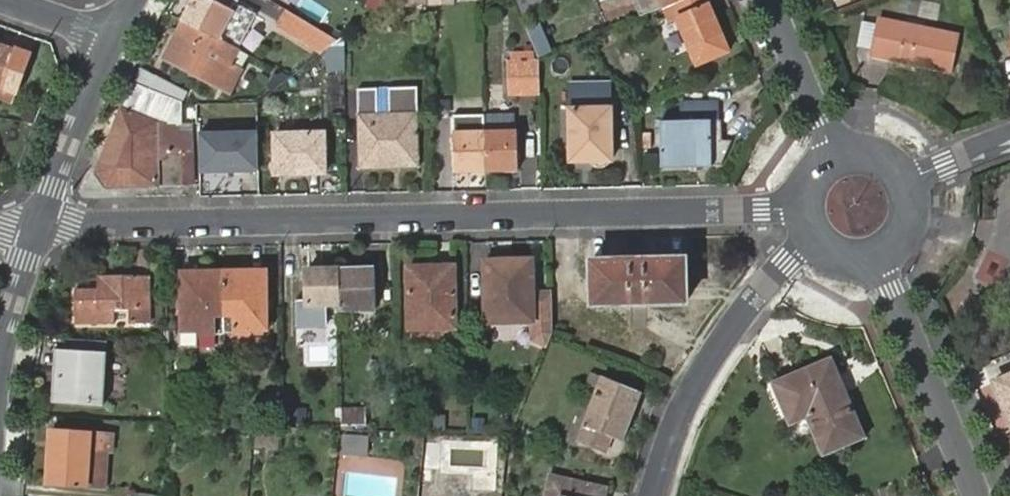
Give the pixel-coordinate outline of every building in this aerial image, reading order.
[(184,20),(238,49),(256,16),(237,5),(240,1),(238,0),(216,0),(215,1),(214,0),(191,0),(190,2),(193,4),(184,20)] [(287,11),(330,36),(340,20),(307,0),(294,0),(287,11)] [(523,17),(559,2),(559,0),(516,0),(523,17)] [(630,3),(634,1),(641,17),(664,7),(661,0),(629,0),(630,3)] [(698,0),(682,0),(671,5),(697,65),(728,51),(708,5),(702,8),(698,0)] [(277,25),(325,53),(339,42),(330,36),(287,11),(277,25)] [(238,49),(184,20),(164,57),(219,87),(238,49)] [(876,21),(871,54),(952,69),(957,36),(876,21)] [(539,55),(554,51),(546,22),(531,26),(539,55)] [(0,49),(0,88),(15,93),(28,60),(0,49)] [(508,95),(540,94),(539,64),(507,64),(508,95)] [(143,72),(135,85),(179,106),(185,93),(143,72)] [(132,84),(98,173),(108,189),(184,186),(184,156),(158,156),(158,127),(183,126),(182,107),(179,106),(135,85),(132,84)] [(610,85),(587,86),(587,109),(611,109),(610,85)] [(587,109),(587,86),(571,86),(573,162),(590,162),(591,166),(593,169),(596,171),(598,172),(602,172),(605,172),(608,170),(611,168),(613,161),(611,109),(587,109)] [(15,93),(0,88),(0,100),(11,104),(15,93)] [(378,111),(377,90),(359,90),(359,114),(419,113),(419,89),(389,90),(390,110),(378,111)] [(359,114),(360,170),(420,168),(419,113),(359,114)] [(711,122),(688,123),(690,167),(712,166),(711,122)] [(690,167),(688,123),(661,124),(663,168),(690,167)] [(455,173),(486,172),(485,133),(455,135),(455,173)] [(485,133),(486,172),(519,171),(518,134),(517,133),(485,133)] [(259,134),(199,135),(200,173),(260,172),(259,134)] [(276,135),(277,176),(327,174),(327,134),(276,135)] [(509,268),(486,269),(487,323),(509,323),(509,336),(533,336),(532,260),(509,261),(509,268)] [(591,263),(592,306),(685,304),(684,261),(591,263)] [(409,276),(411,319),(429,319),(429,328),(455,327),(453,267),(433,267),(433,276),(409,276)] [(340,305),(339,270),(306,271),(307,306),(340,305)] [(375,270),(339,270),(340,305),(340,310),(376,311),(375,270)] [(239,283),(224,283),(225,334),(251,333),(251,330),(267,330),(265,272),(239,272),(239,283)] [(239,272),(224,273),(224,283),(239,283),(239,272)] [(207,284),(207,273),(181,273),(182,331),(196,331),(196,335),(225,334),(224,283),(207,284)] [(224,283),(224,273),(207,273),(207,284),(224,283)] [(75,291),(76,324),(114,324),(113,310),(150,309),(149,277),(112,278),(112,290),(75,291)] [(55,368),(53,403),(103,407),(106,354),(61,351),(60,368),(55,368)] [(830,358),(771,383),(788,426),(806,418),(822,456),(863,438),(830,358)] [(1009,418),(1009,377),(996,383),(1009,418)] [(623,420),(629,406),(634,390),(601,379),(577,445),(605,455),(611,438),(623,442),(629,422),(623,420)] [(635,408),(629,406),(623,420),(629,422),(635,408)] [(365,410),(342,410),(343,427),(366,426),(365,410)] [(255,447),(281,448),(281,429),(256,428),(255,447)] [(52,431),(47,484),(103,489),(107,452),(110,452),(111,436),(52,431)] [(548,475),(544,495),(607,495),(609,487),(548,475)]
